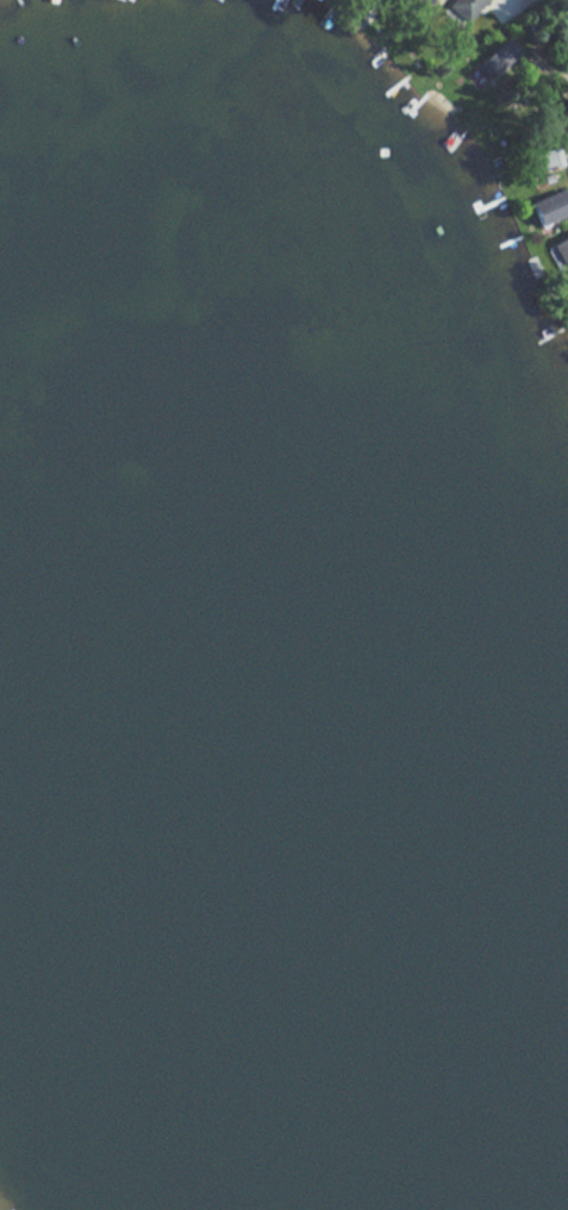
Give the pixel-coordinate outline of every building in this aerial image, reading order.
[(448,8),(470,22),(485,0),(453,0),(448,8)] [(525,55),(512,37),(477,63),(490,81),(525,55)] [(562,164),(558,146),(531,153),(534,170),(562,164)] [(538,225),(567,216),(567,201),(565,190),(531,200),(538,225)] [(552,240),(565,268),(567,267),(567,233),(552,240)]
